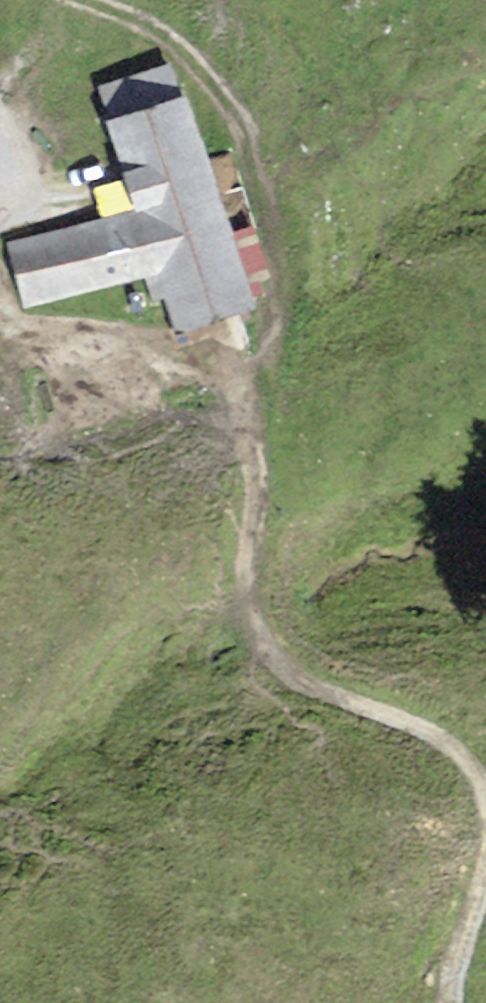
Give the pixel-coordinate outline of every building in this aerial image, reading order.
[(179,66),(109,86),(144,207),(10,246),(28,308),(161,270),(177,326),(249,305),(179,66)]
